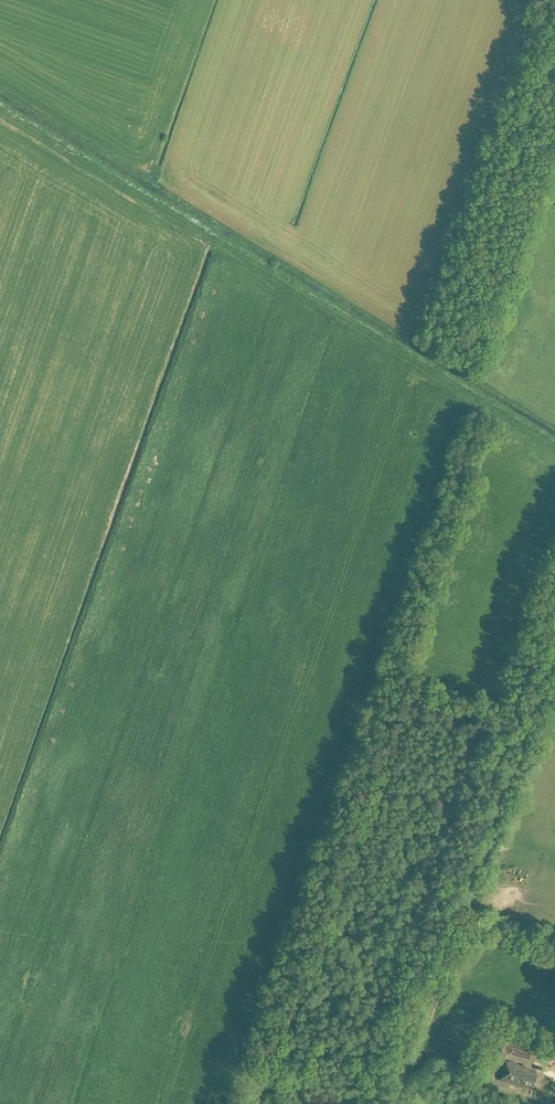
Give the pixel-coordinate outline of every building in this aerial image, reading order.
[(498,1049),(494,1062),(503,1065),(508,1053),(529,1060),(534,1048),(503,1037),(498,1049)] [(508,1062),(501,1081),(522,1088),(522,1086),(533,1090),(538,1075),(530,1073),(531,1070),(508,1062)]
